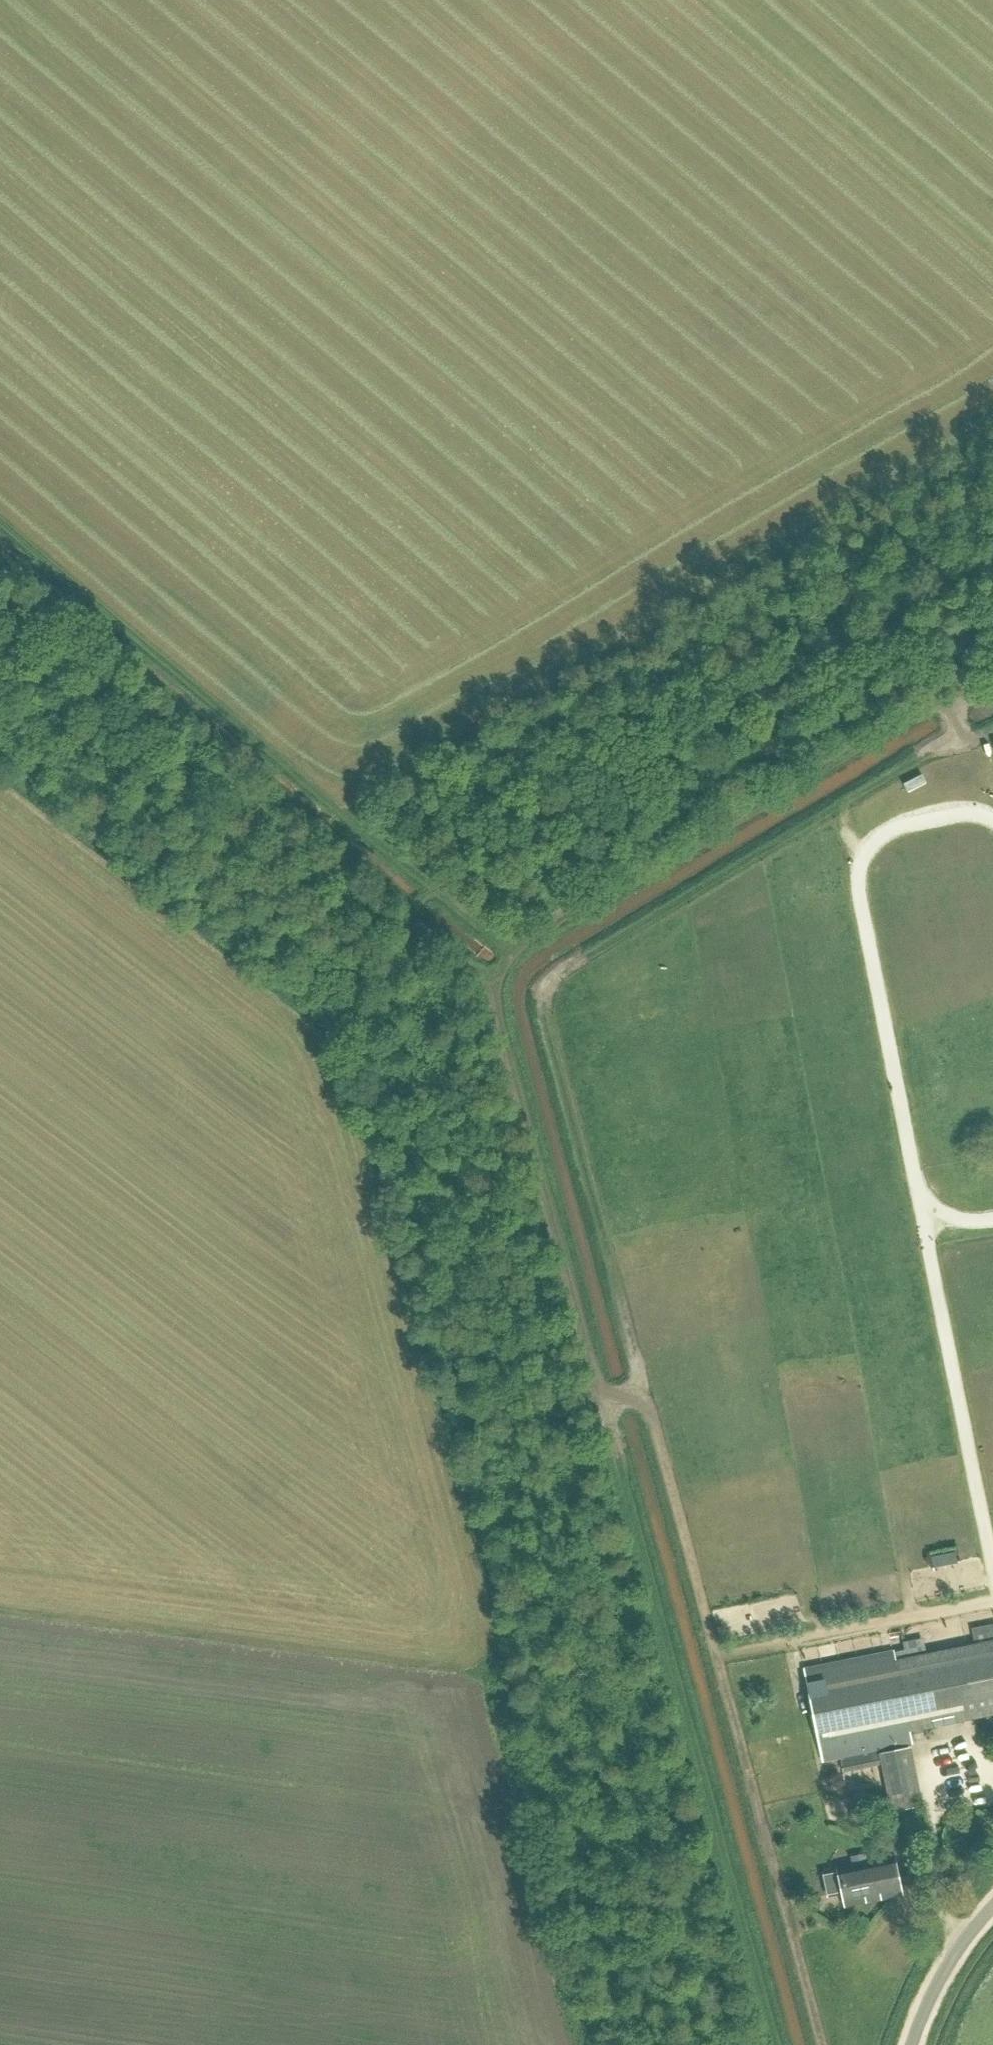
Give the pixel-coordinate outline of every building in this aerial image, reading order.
[(957,1553),(933,1557),(935,1569),(959,1564),(957,1553)] [(956,1621),(925,1623),(927,1637),(957,1635),(956,1621)] [(823,1761),(912,1743),(910,1737),(910,1732),(992,1715),(992,1644),(896,1664),(893,1650),(804,1668),(823,1761)] [(914,1807),(903,1748),(841,1760),(843,1772),(881,1764),(888,1801),(850,1808),(852,1819),(914,1807)] [(889,1861),(887,1859),(877,1861),(876,1863),(840,1871),(846,1903),(900,1892),(894,1860),(889,1861)]
